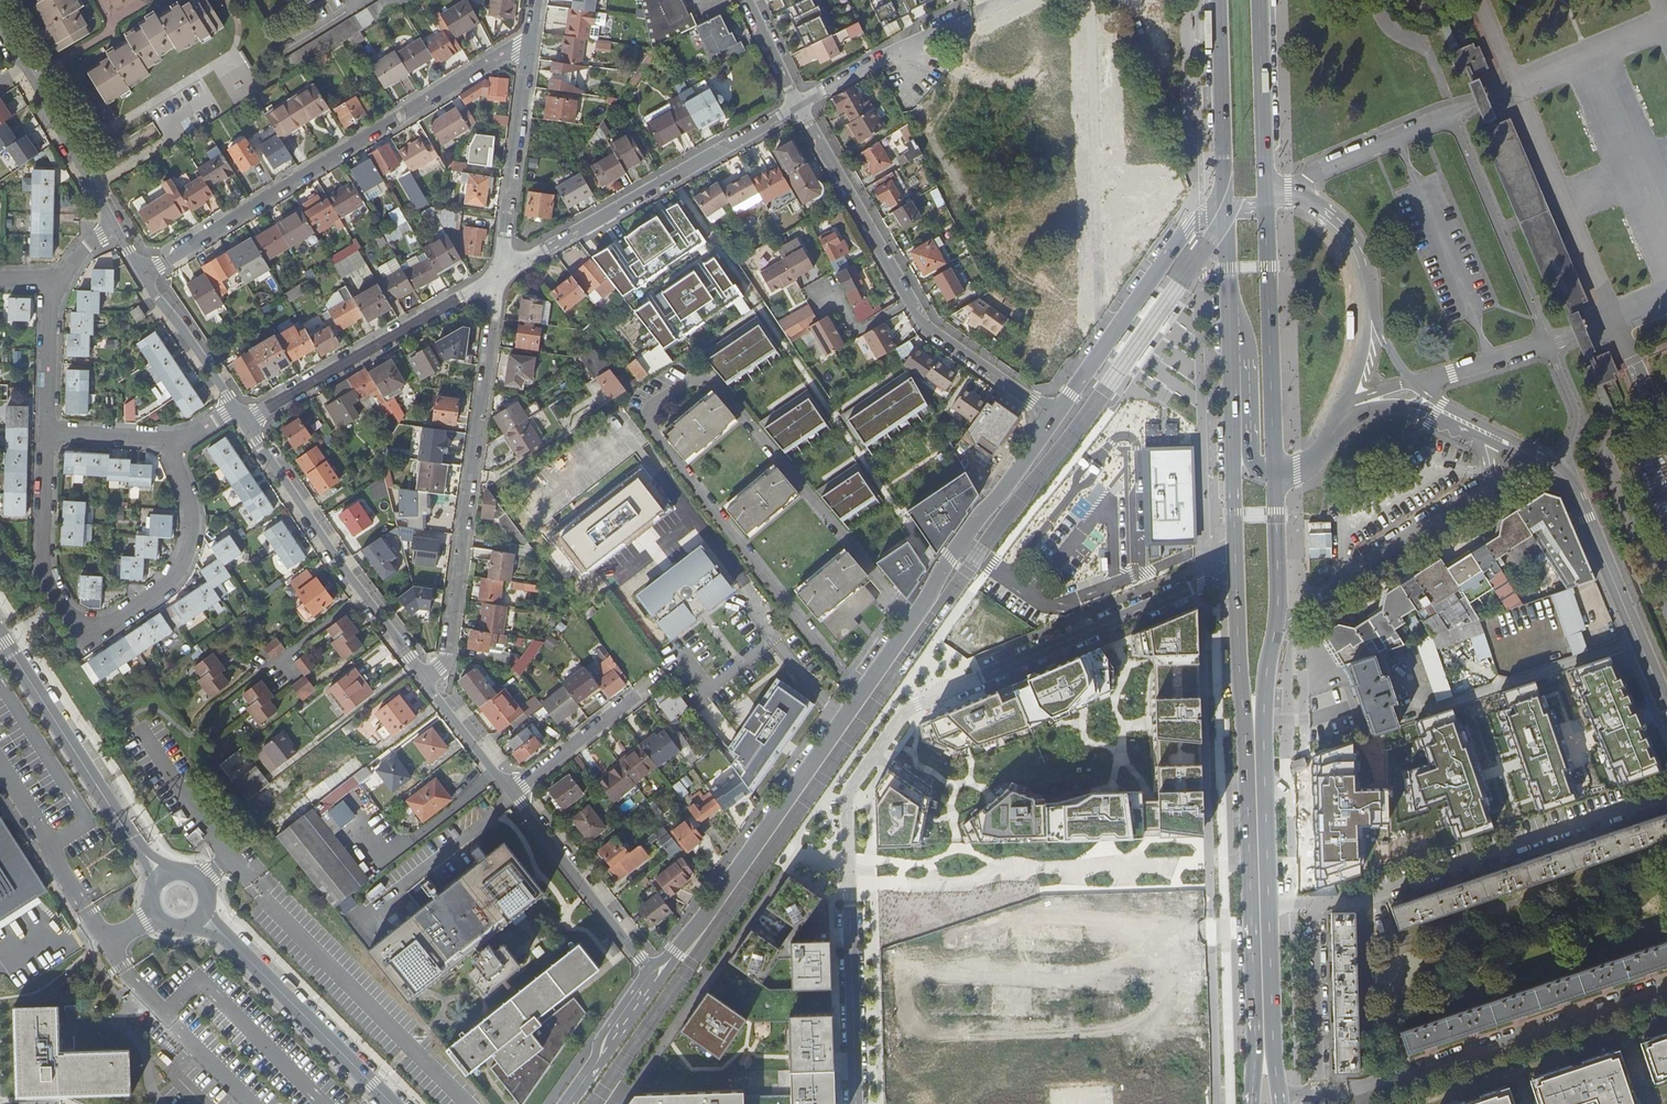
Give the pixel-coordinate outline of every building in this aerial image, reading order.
[(41,3),(39,5),(43,12),(39,14),(48,29),(46,30),(52,39),(60,52),(91,33),(78,11),(81,9),(77,2),(75,3),(73,0),(39,0),(41,3)] [(75,3),(77,2),(81,9),(85,7),(81,0),(73,0),(75,3)] [(182,10),(179,6),(173,11),(174,13),(167,18),(165,16),(159,19),(156,15),(148,21),(141,25),(142,28),(136,32),(127,38),(129,42),(123,46),(124,48),(117,52),(113,47),(106,51),(110,58),(89,72),(99,88),(83,98),(97,121),(109,123),(117,118),(108,104),(116,100),(122,96),(130,91),(129,89),(144,80),(142,77),(148,73),(147,70),(162,60),(160,57),(176,47),(177,49),(184,45),(186,48),(200,40),(201,41),(210,36),(224,28),(206,0),(198,0),(182,10)] [(368,10),(376,22),(411,0),(383,0),(368,10)] [(441,16),(453,36),(467,27),(469,29),(480,23),(468,0),(466,0),(441,16)] [(488,16),(510,19),(512,5),(513,0),(490,0),(488,16)] [(652,49),(695,27),(697,27),(691,15),(690,15),(682,0),(640,0),(652,49)] [(830,36),(812,0),(781,0),(778,1),(803,50),(806,48),(830,36)] [(883,26),(911,13),(908,8),(924,0),(871,0),(883,26)] [(164,13),(165,16),(167,18),(174,13),(173,11),(179,6),(177,3),(170,7),(171,9),(164,13)] [(595,13),(570,10),(568,26),(567,26),(565,37),(566,37),(582,39),(583,39),(588,40),(589,26),(593,26),(595,13)] [(148,21),(156,15),(154,12),(145,17),(148,21)] [(606,15),(595,13),(593,26),(589,26),(588,40),(597,41),(598,26),(604,27),(606,15)] [(697,27),(695,27),(715,67),(746,51),(741,42),(737,44),(732,33),(729,34),(720,15),(697,27)] [(356,17),(283,62),(291,75),(347,40),(352,37),(359,32),(364,29),(356,17)] [(453,36),(441,17),(436,20),(444,33),(426,44),(438,64),(461,49),(453,36)] [(859,21),(852,25),(857,34),(863,31),(859,21)] [(124,34),(127,38),(136,32),(134,28),(124,34)] [(52,39),(46,30),(43,32),(48,41),(52,39)] [(359,32),(352,37),(357,45),(364,40),(359,32)] [(830,36),(806,48),(810,55),(811,55),(813,60),(819,57),(822,63),(841,54),(831,35),(830,36)] [(210,36),(201,41),(203,45),(212,39),(210,36)] [(392,40),(397,47),(403,43),(399,36),(392,40)] [(352,37),(347,40),(353,50),(358,47),(352,37)] [(582,39),(566,37),(565,47),(563,47),(561,63),(572,65),(579,66),(583,39),(582,39)] [(421,39),(397,55),(408,72),(410,75),(434,59),(421,39)] [(121,42),(113,47),(117,52),(124,48),(123,46),(121,42)] [(1466,69),(1468,73),(1484,66),(1476,49),(1473,50),(1470,45),(1448,55),(1450,61),(1455,73),(1466,69)] [(395,52),(371,68),(384,88),(393,83),(393,81),(408,72),(397,55),(395,52)] [(325,55),(319,60),(323,66),(330,62),(325,55)] [(561,63),(552,62),(551,73),(552,73),(551,79),(550,79),(548,90),(569,93),(572,65),(561,63)] [(572,65),(569,93),(581,94),(584,95),(584,92),(574,87),(576,71),(587,70),(587,67),(579,66),(572,65)] [(641,65),(629,83),(633,86),(646,68),(641,65)] [(460,96),(465,105),(481,95),(488,96),(487,100),(505,102),(508,80),(490,77),(490,81),(485,80),(460,96)] [(703,80),(678,94),(693,120),(703,114),(708,122),(706,124),(708,128),(725,118),(720,108),(720,107),(721,107),(721,106),(722,105),(722,104),(723,104),(723,103),(723,102),(723,101),(723,100),(722,99),(722,98),(721,97),(720,97),(719,96),(718,96),(717,96),(716,96),(715,96),(714,96),(713,96),(703,80)] [(1484,120),(1486,119),(1492,117),(1484,100),(1475,80),(1472,82),(1467,84),(1476,103),(1484,120)] [(853,85),(833,97),(840,108),(843,107),(851,121),(868,111),(853,85)] [(315,86),(290,101),(305,124),(329,109),(315,86)] [(132,94),(130,91),(122,96),(124,99),(132,94)] [(678,94),(677,92),(666,99),(671,106),(644,121),(661,149),(698,128),(693,120),(678,94)] [(335,111),(346,127),(373,111),(372,109),(364,97),(357,102),(355,98),(335,111)] [(254,98),(243,104),(247,110),(258,103),(254,98)] [(550,107),(548,121),(573,124),(576,102),(547,98),(546,107),(550,107)] [(0,99),(0,126),(5,123),(15,116),(10,108),(7,110),(0,99)] [(641,113),(645,121),(671,106),(666,99),(641,113)] [(305,124),(290,101),(266,116),(273,128),(279,137),(281,140),(305,124)] [(457,108),(429,125),(442,144),(468,127),(471,132),(476,123),(467,108),(460,112),(457,108)] [(851,121),(848,123),(859,141),(885,126),(873,108),(868,111),(851,121)] [(703,114),(693,120),(698,128),(700,132),(708,128),(706,124),(708,122),(703,114)] [(507,127),(509,118),(495,116),(493,125),(499,126),(507,127)] [(1565,301),(1567,306),(1584,300),(1507,119),(1490,127),(1491,131),(1482,136),(1487,148),(1500,180),(1547,290),(1553,306),(1565,301)] [(0,126),(0,154),(8,148),(18,141),(5,123),(0,126)] [(908,123),(900,129),(903,136),(910,150),(905,153),(909,161),(920,154),(922,153),(908,123)] [(279,137),(273,128),(262,136),(267,144),(261,148),(275,169),(292,158),(281,140),(279,137)] [(893,132),(895,136),(897,139),(903,136),(900,129),(893,132)] [(893,132),(883,139),(886,143),(895,136),(893,132)] [(470,147),(468,164),(492,167),(495,137),(476,135),(470,147)] [(26,136),(18,141),(8,148),(21,167),(39,155),(26,136)] [(631,136),(610,148),(613,154),(622,170),(625,174),(646,162),(631,136)] [(420,139),(399,152),(405,162),(411,172),(438,156),(431,144),(425,148),(420,139)] [(260,162),(247,140),(229,151),(243,172),(260,162)] [(803,166),(803,167),(806,165),(792,142),(774,152),(787,175),(803,166)] [(878,142),(860,153),(865,160),(862,162),(866,167),(868,166),(873,174),(891,163),(880,146),(878,142)] [(388,145),(369,156),(371,161),(380,175),(381,177),(400,165),(388,145)] [(219,157),(198,170),(202,177),(206,183),(208,187),(222,179),(223,181),(233,175),(232,172),(233,172),(220,150),(216,152),(219,157)] [(219,157),(216,152),(209,157),(212,161),(219,157)] [(909,161),(905,153),(896,159),(900,167),(908,162),(909,161)] [(622,170),(613,154),(589,167),(602,189),(626,176),(625,174),(622,170)] [(909,161),(908,162),(917,177),(928,170),(920,154),(909,161)] [(371,161),(348,176),(351,182),(353,185),(354,186),(364,204),(370,214),(375,211),(364,192),(377,185),(383,181),(381,177),(380,175),(371,161)] [(400,165),(398,167),(403,176),(411,172),(405,162),(400,165)] [(451,163),(447,171),(462,173),(463,173),(464,174),(465,165),(451,163)] [(806,165),(803,167),(813,183),(816,181),(806,165)] [(803,166),(787,175),(804,204),(822,193),(816,181),(813,183),(803,167),(803,166)] [(791,189),(778,167),(769,172),(762,176),(760,174),(751,179),(758,193),(765,203),(791,189)] [(33,192),(54,193),(54,170),(33,170),(33,179),(33,192)] [(892,171),(872,183),(877,192),(875,194),(878,199),(880,198),(882,201),(886,198),(891,206),(902,199),(900,196),(903,194),(900,190),(898,191),(892,181),(896,178),(892,171)] [(429,203),(411,172),(403,176),(410,188),(406,191),(417,210),(429,203)] [(463,173),(462,173),(461,184),(467,185),(465,204),(486,207),(488,188),(491,188),(493,178),(464,174),(463,173)] [(747,173),(721,188),(732,208),(758,193),(751,179),(747,173)] [(555,189),(566,208),(592,194),(581,174),(555,189)] [(410,188),(403,176),(399,179),(406,191),(410,188)] [(202,177),(179,191),(184,199),(190,210),(192,213),(201,207),(200,205),(204,202),(214,196),(208,187),(206,183),(202,177)] [(33,192),(33,179),(22,178),(22,192),(33,192)] [(179,191),(171,179),(162,185),(168,194),(148,206),(138,212),(152,234),(161,228),(162,231),(174,223),(173,221),(190,210),(184,199),(179,191)] [(721,188),(716,181),(693,197),(706,217),(729,202),(721,188)] [(351,182),(337,191),(339,193),(353,185),(351,182)] [(337,191),(327,197),(340,218),(364,204),(354,186),(353,185),(339,193),(337,191)] [(377,185),(364,192),(370,201),(382,194),(377,185)] [(43,214),(53,214),(54,193),(33,192),(32,213),(43,213),(43,214)] [(550,219),(552,196),(529,193),(526,216),(550,219)] [(948,210),(940,193),(935,196),(943,212),(948,210)] [(133,203),(138,212),(148,206),(142,197),(133,203)] [(339,218),(327,197),(320,201),(318,197),(303,206),(308,213),(307,214),(313,224),(330,215),(334,221),(339,218)] [(910,201),(894,211),(903,226),(919,217),(910,201)] [(412,213),(414,217),(421,213),(431,207),(429,203),(417,210),(412,213)] [(703,242),(678,204),(666,210),(680,231),(671,237),(657,217),(641,226),(624,239),(639,260),(629,266),(636,276),(633,278),(611,246),(591,257),(596,264),(615,288),(622,297),(703,242)] [(421,213),(439,241),(424,250),(429,260),(438,274),(462,260),(431,207),(421,213)] [(455,211),(431,207),(444,229),(453,230),(455,211)] [(404,217),(399,208),(390,213),(398,226),(407,221),(404,217)] [(278,225),(290,247),(314,232),(303,212),(286,222),(286,221),(278,225)] [(411,212),(404,217),(407,221),(414,217),(411,212)] [(53,236),(53,214),(43,214),(43,213),(32,213),(32,235),(53,236)] [(330,215),(313,224),(319,233),(335,224),(334,221),(330,215)] [(339,218),(334,221),(335,224),(339,230),(339,231),(345,228),(345,227),(340,218),(339,218)] [(270,233),(254,242),(262,255),(266,262),(290,247),(278,226),(268,231),(270,233)] [(487,229),(465,226),(461,253),(479,256),(481,239),(485,239),(487,229)] [(393,229),(383,235),(389,246),(399,240),(393,229)] [(826,235),(819,239),(819,240),(823,248),(832,267),(834,271),(836,275),(846,269),(849,267),(843,257),(849,254),(843,242),(839,244),(835,234),(827,238),(826,235)] [(52,258),(53,236),(32,235),(31,257),(52,258)] [(253,240),(228,255),(244,281),(268,266),(266,262),(262,255),(254,242),(253,240)] [(932,240),(911,253),(923,272),(933,266),(935,269),(945,263),(932,240)] [(335,256),(338,262),(346,258),(359,250),(355,244),(335,256)] [(803,248),(783,259),(792,276),(799,272),(801,275),(814,267),(803,248)] [(226,255),(203,269),(207,276),(208,277),(219,297),(228,292),(221,281),(237,272),(226,255)] [(335,256),(330,259),(334,265),(338,262),(335,256)] [(591,257),(590,256),(587,259),(589,262),(590,261),(594,266),(596,264),(591,257)] [(661,348),(663,349),(741,298),(714,257),(703,264),(719,287),(709,293),(695,272),(662,293),(677,315),(668,321),(675,331),(671,333),(649,300),(633,311),(661,348)] [(338,262),(334,265),(342,279),(355,272),(346,258),(338,262)] [(438,278),(429,260),(405,271),(415,290),(438,278)] [(792,276),(783,260),(761,273),(771,292),(785,284),(785,286),(795,280),(794,279),(792,276)] [(589,262),(572,277),(586,295),(587,296),(595,289),(599,293),(602,297),(615,288),(596,264),(594,266),(590,261),(589,262)] [(873,316),(874,316),(866,299),(862,301),(855,288),(862,284),(853,265),(851,266),(850,266),(849,267),(846,269),(836,275),(840,284),(851,305),(860,324),(868,319),(873,316)] [(933,266),(923,272),(925,275),(935,269),(933,266)] [(950,267),(931,278),(945,303),(965,291),(950,267)] [(402,268),(378,283),(379,286),(390,304),(414,290),(402,268)] [(114,270),(93,269),(92,291),(92,292),(99,292),(113,292),(114,270)] [(208,277),(207,276),(190,285),(207,314),(224,305),(219,297),(208,277)] [(586,295),(572,277),(561,286),(575,303),(586,295)] [(300,285),(285,294),(289,301),(304,293),(300,285)] [(390,304),(379,286),(354,300),(359,309),(364,316),(367,323),(392,308),(390,304)] [(575,303),(561,286),(551,294),(565,312),(575,303)] [(354,300),(347,287),(339,292),(339,293),(345,302),(332,310),(328,312),(330,314),(339,331),(364,316),(359,309),(354,300)] [(595,289),(587,296),(590,300),(599,293),(595,289)] [(99,292),(92,292),(92,291),(78,291),(78,312),(85,313),(93,313),(99,313),(99,292)] [(328,304),(332,310),(345,302),(339,293),(334,296),(328,304)] [(1151,295),(1137,315),(1142,320),(1157,300),(1151,295)] [(31,299),(9,298),(9,321),(30,321),(31,299)] [(997,334),(1008,319),(997,312),(978,298),(964,307),(950,316),(963,325),(968,316),(970,316),(972,318),(968,323),(976,329),(980,323),(997,334)] [(523,300),(519,323),(538,325),(542,303),(523,300)] [(809,305),(778,322),(784,331),(798,323),(814,314),(809,305)] [(145,316),(139,307),(131,312),(137,322),(145,316)] [(1159,331),(1165,335),(1179,315),(1173,311),(1159,331)] [(93,313),(85,313),(78,312),(72,312),(72,334),(81,334),(81,335),(89,335),(93,335),(93,313)] [(1583,353),(1586,351),(1591,349),(1575,312),(1570,314),(1566,316),(1583,353)] [(322,327),(308,335),(318,351),(321,356),(340,345),(334,336),(340,332),(339,331),(330,314),(324,318),(330,329),(325,332),(322,327)] [(818,322),(814,314),(798,323),(802,330),(810,326),(828,357),(845,347),(827,316),(818,322)] [(778,352),(755,319),(702,355),(729,386),(778,352)] [(882,324),(864,335),(877,360),(895,349),(890,339),(889,340),(886,334),(888,334),(882,324)] [(519,327),(517,348),(537,351),(540,330),(532,329),(533,326),(526,326),(526,328),(519,327)] [(277,338),(292,363),(309,353),(311,355),(318,351),(308,335),(306,331),(299,335),(294,328),(277,338)] [(464,328),(433,345),(442,361),(464,364),(469,329),(464,328)] [(1127,329),(1113,349),(1119,353),(1133,333),(1127,329)] [(168,351),(156,332),(138,344),(150,363),(168,351)] [(81,334),(72,334),(68,334),(68,356),(89,356),(89,335),(81,335),(81,334)] [(277,338),(277,337),(251,352),(266,378),(269,382),(283,374),(282,371),(284,370),(286,372),(294,367),(292,363),(277,338)] [(896,349),(902,359),(914,352),(915,349),(908,341),(896,349)] [(1155,349),(1149,345),(1135,365),(1141,370),(1155,349)] [(582,358),(590,352),(586,347),(578,352),(582,358)] [(651,353),(638,362),(650,377),(673,362),(663,349),(661,348),(651,354),(651,353)] [(419,356),(410,361),(421,380),(440,369),(429,349),(418,355),(419,356)] [(926,378),(935,364),(915,349),(914,352),(904,365),(908,370),(923,381),(926,378)] [(590,352),(582,358),(586,365),(600,357),(594,350),(590,352)] [(180,369),(168,351),(150,363),(162,381),(180,369)] [(266,378),(251,352),(235,361),(239,369),(237,370),(248,388),(266,378)] [(1581,369),(1589,387),(1612,377),(1610,373),(1614,371),(1606,352),(1589,359),(1591,364),(1581,369)] [(534,359),(510,356),(506,385),(514,387),(514,389),(524,391),(524,384),(530,385),(530,380),(531,380),(534,359)] [(562,370),(580,359),(563,356),(562,370)] [(600,357),(586,365),(590,372),(605,363),(600,357)] [(650,377),(637,360),(629,366),(641,382),(650,377)] [(958,374),(938,360),(935,364),(926,378),(946,391),(958,374)] [(392,361),(370,374),(384,398),(399,389),(406,385),(392,361)] [(605,363),(590,372),(595,379),(596,378),(610,370),(605,363)] [(192,387),(180,369),(162,381),(174,399),(192,387)] [(88,392),(89,370),(68,370),(67,391),(88,392)] [(366,370),(348,381),(360,400),(371,394),(378,406),(376,408),(377,409),(383,421),(394,415),(386,402),(385,402),(377,389),(378,389),(366,370)] [(596,378),(611,400),(626,391),(617,379),(610,370),(596,378)] [(845,414),(867,447),(928,406),(908,371),(845,414)] [(621,375),(617,379),(626,391),(638,384),(635,379),(628,384),(621,375)] [(360,400),(348,381),(331,390),(335,398),(330,400),(332,403),(326,407),(338,428),(358,417),(351,405),(360,400)] [(204,405),(192,387),(174,399),(186,417),(204,405)] [(399,389),(384,398),(387,403),(394,399),(401,394),(399,389)] [(973,422),(987,402),(979,397),(978,399),(964,389),(952,406),(973,422)] [(88,392),(67,391),(66,414),(87,415),(88,392)] [(827,425),(805,392),(760,423),(785,455),(827,425)] [(371,394),(360,400),(367,414),(377,409),(376,408),(378,406),(371,394)] [(704,401),(674,426),(675,428),(665,436),(667,438),(666,439),(668,443),(670,441),(686,460),(695,452),(697,454),(727,429),(726,427),(736,419),(715,394),(706,403),(704,401)] [(459,399),(437,397),(434,422),(456,425),(459,399)] [(1020,417),(990,397),(987,402),(973,422),(966,432),(974,447),(975,446),(992,457),(1020,417)] [(394,399),(387,403),(394,415),(399,424),(404,416),(394,399)] [(137,401),(125,401),(126,420),(137,420),(137,401)] [(495,417),(505,433),(527,419),(527,420),(532,417),(541,412),(535,403),(522,412),(517,404),(495,417)] [(27,428),(28,406),(7,406),(6,428),(27,428)] [(532,417),(527,420),(505,433),(520,457),(540,444),(536,437),(542,434),(532,417)] [(298,419),(283,430),(295,448),(311,437),(298,419)] [(332,432),(327,424),(322,427),(327,436),(332,432)] [(27,428),(6,428),(6,450),(27,450),(27,428)] [(445,460),(445,464),(461,466),(462,460),(446,457),(449,434),(433,432),(429,458),(445,460)] [(238,456),(225,437),(208,449),(220,467),(238,456)] [(385,445),(378,455),(421,461),(424,461),(426,451),(385,445)] [(317,449),(298,461),(321,495),(339,482),(317,449)] [(1150,451),(1153,539),(1194,538),(1191,449),(1164,450),(1150,451)] [(27,472),(27,450),(6,450),(5,471),(27,472)] [(87,454),(65,453),(64,474),(86,475),(87,454)] [(109,455),(87,454),(86,475),(108,476),(108,467),(109,459),(109,455)] [(249,473),(238,456),(220,467),(232,485),(249,473)] [(131,460),(109,459),(108,467),(108,476),(107,480),(129,482),(130,473),(131,464),(131,460)] [(421,461),(417,491),(443,495),(445,486),(442,485),(445,464),(424,461),(421,461)] [(152,466),(131,464),(130,473),(129,482),(129,486),(151,487),(152,466)] [(843,523),(878,499),(855,466),(817,491),(843,523)] [(766,475),(736,500),(737,502),(727,510),(747,534),(757,525),(759,528),(789,502),(787,501),(797,492),(777,468),(767,476),(766,475)] [(27,472),(5,471),(5,493),(26,494),(27,472)] [(384,477),(387,487),(393,488),(388,471),(383,473),(384,477)] [(645,471),(553,540),(586,585),(679,515),(645,471)] [(937,554),(978,494),(966,472),(908,511),(937,554)] [(261,492),(249,473),(232,485),(244,504),(261,492)] [(384,477),(372,484),(377,499),(389,496),(388,490),(387,487),(384,477)] [(387,487),(388,490),(389,496),(390,498),(395,497),(393,488),(387,487)] [(417,491),(399,489),(401,516),(417,514),(417,491)] [(537,556),(489,491),(486,491),(482,517),(499,519),(510,533),(513,531),(517,537),(516,537),(522,545),(510,544),(509,553),(537,556)] [(274,510),(261,492),(244,504),(256,522),(274,510)] [(1571,589),(1599,580),(1563,499),(1546,492),(1519,509),(1535,534),(1545,550),(1571,589)] [(26,494),(5,493),(4,515),(26,516),(26,494)] [(84,524),(86,502),(65,501),(63,523),(84,524)] [(358,504),(341,515),(354,536),(372,525),(358,504)] [(1510,550),(1535,534),(1519,509),(1506,517),(1501,536),(1487,544),(1506,574),(1520,566),(1510,550)] [(150,536),(158,537),(171,538),(172,516),(151,515),(150,536)] [(387,522),(391,532),(397,527),(395,518),(387,522)] [(1317,546),(1317,518),(1304,519),(1304,546),(1317,546)] [(416,520),(395,519),(397,527),(417,530),(416,520)] [(294,539),(281,521),(264,533),(276,552),(285,546),(294,539)] [(83,546),(84,524),(63,523),(62,545),(83,546)] [(1510,550),(1520,566),(1545,550),(1535,534),(1510,550)] [(150,536),(137,536),(136,557),(143,558),(157,559),(158,537),(150,536)] [(219,559),(222,562),(224,566),(242,553),(230,536),(211,548),(219,559)] [(369,546),(361,551),(385,582),(398,571),(394,566),(394,559),(397,557),(382,537),(369,546)] [(306,558),(294,539),(285,546),(276,552),(288,570),(306,558)] [(877,564),(906,598),(926,568),(908,541),(877,564)] [(1526,605),(1506,574),(1487,544),(1473,553),(1481,566),(1510,610),(1526,605)] [(477,546),(475,553),(490,557),(492,550),(477,546)] [(664,581),(641,598),(654,616),(656,615),(661,621),(659,622),(670,637),(694,619),(689,612),(690,612),(696,610),(699,614),(702,612),(704,611),(701,606),(704,601),(705,600),(709,607),(733,588),(722,574),(720,576),(715,569),(717,567),(704,550),(680,568),(679,566),(677,568),(676,568),(675,568),(674,569),(672,570),(670,571),(669,572),(668,573),(667,574),(666,575),(665,576),(664,578),(663,579),(664,581)] [(512,553),(493,551),(489,579),(509,582),(512,553)] [(836,559),(806,585),(807,586),(797,595),(838,644),(860,626),(855,620),(877,601),(862,583),(868,577),(848,553),(838,561),(836,559)] [(1450,567),(1482,617),(1499,607),(1476,569),(1481,566),(1473,553),(1471,554),(1450,567)] [(123,556),(121,579),(142,580),(143,558),(136,557),(123,556)] [(439,559),(422,556),(421,566),(426,567),(424,578),(435,580),(439,559)] [(1445,558),(1417,576),(1450,631),(1458,628),(1441,600),(1456,591),(1474,622),(1481,620),(1482,617),(1450,567),(1445,558)] [(201,571),(208,582),(220,599),(227,594),(220,584),(231,576),(224,566),(222,562),(219,559),(201,571)] [(290,583),(301,599),(298,601),(300,603),(296,607),(305,618),(312,613),(313,615),(332,601),(316,579),(315,580),(308,570),(290,583)] [(101,599),(102,577),(81,575),(80,598),(81,598),(80,603),(89,608),(100,608),(101,599)] [(1437,636),(1450,631),(1417,576),(1403,584),(1413,600),(1420,596),(1434,617),(1427,621),(1437,636)] [(430,580),(411,578),(413,585),(429,587),(430,580)] [(503,582),(482,579),(480,599),(500,602),(503,582)] [(191,594),(202,612),(220,599),(208,582),(191,594)] [(539,586),(513,582),(512,589),(522,590),(522,591),(538,593),(539,586)] [(1391,651),(1406,646),(1398,630),(1409,624),(1405,616),(1419,608),(1413,600),(1403,584),(1388,594),(1384,612),(1370,620),(1391,651)] [(413,585),(398,598),(411,614),(420,608),(431,609),(434,588),(413,585)] [(1571,589),(1556,595),(1577,657),(1592,652),(1571,589)] [(1458,628),(1474,622),(1456,591),(1441,600),(1458,628)] [(176,625),(178,628),(202,612),(191,594),(166,610),(176,625)] [(508,607),(484,604),(480,631),(504,634),(508,607)] [(1200,662),(1198,605),(1165,619),(1132,633),(1133,643),(1134,654),(1151,656),(1152,658),(1153,659),(1156,664),(1200,662)] [(594,606),(581,616),(586,622),(599,613),(594,606)] [(420,608),(411,614),(418,623),(430,620),(431,609),(420,608)] [(142,626),(154,643),(172,631),(171,629),(176,625),(166,610),(142,626)] [(358,632),(345,615),(328,629),(336,639),(332,642),(345,660),(362,646),(354,636),(358,632)] [(1387,653),(1391,651),(1370,620),(1358,628),(1374,657),(1387,653)] [(1349,666),(1374,657),(1358,628),(1341,624),(1327,633),(1349,666)] [(124,638),(136,655),(154,643),(142,626),(124,638)] [(496,635),(473,631),(470,649),(488,652),(489,646),(489,643),(495,644),(496,635)] [(1485,632),(1473,637),(1481,661),(1493,657),(1485,632)] [(550,636),(544,644),(552,649),(558,641),(550,636)] [(106,650),(118,667),(136,655),(124,638),(106,650)] [(285,649),(276,638),(263,648),(271,660),(285,649)] [(1059,664),(1027,677),(1029,682),(1015,689),(1017,694),(1029,720),(1049,716),(1081,703),(1116,689),(1114,665),(1101,646),(1059,664)] [(534,648),(529,653),(534,657),(539,651),(534,648)] [(118,667),(106,650),(103,653),(93,659),(92,657),(87,661),(88,662),(81,667),(91,682),(98,678),(99,680),(118,667)] [(620,669),(607,651),(601,655),(613,671),(598,682),(609,698),(625,687),(624,686),(626,684),(617,672),(620,669)] [(225,670),(212,653),(194,667),(202,677),(198,680),(211,697),(229,684),(221,674),(225,670)] [(529,653),(516,671),(516,672),(517,673),(520,677),(534,657),(529,653)] [(1400,690),(1387,653),(1374,657),(1349,666),(1357,676),(1368,711),(1374,738),(1404,728),(1397,707),(1401,706),(1397,691),(1400,690)] [(305,654),(294,663),(304,676),(291,686),(300,698),(314,688),(305,676),(316,667),(305,654)] [(1623,766),(1628,780),(1656,769),(1609,655),(1575,669),(1616,769),(1623,766)] [(1200,662),(1156,664),(1157,721),(1159,797),(1160,828),(1205,834),(1200,662)] [(475,665),(474,666),(492,689),(495,686),(487,675),(488,674),(481,666),(475,665)] [(460,681),(481,707),(500,692),(495,686),(492,689),(474,666),(466,672),(468,675),(460,681)] [(586,669),(563,685),(565,688),(577,704),(582,701),(590,694),(600,687),(586,669)] [(357,681),(361,678),(354,670),(328,690),(346,713),(368,696),(357,681)] [(372,693),(361,678),(357,681),(368,696),(372,693)] [(739,756),(732,766),(737,772),(754,795),(783,753),(791,741),(815,706),(778,679),(757,708),(729,749),(739,756)] [(274,698),(261,681),(243,694),(251,704),(247,708),(260,725),(277,712),(269,701),(274,698)] [(1532,684),(1505,693),(1510,708),(1503,710),(1538,812),(1573,800),(1532,684)] [(316,691),(314,688),(300,698),(302,701),(316,691)] [(500,692),(481,707),(477,710),(480,714),(484,711),(500,731),(511,723),(516,729),(535,714),(544,707),(543,706),(539,701),(524,713),(505,688),(500,692)] [(579,707),(565,688),(543,706),(544,707),(547,711),(548,713),(557,724),(579,707)] [(1029,720),(1017,694),(1003,700),(999,690),(919,725),(920,736),(921,740),(950,750),(967,746),(971,745),(978,743),(1031,725),(1029,720)] [(661,706),(671,698),(667,692),(656,700),(661,706)] [(689,708),(678,693),(671,698),(661,706),(672,721),(676,717),(689,708)] [(590,694),(582,701),(583,703),(592,696),(590,694)] [(416,717),(399,696),(390,703),(384,707),(376,714),(385,725),(375,732),(383,742),(416,717)] [(535,714),(539,719),(548,713),(547,711),(544,707),(535,714)] [(1451,711),(1423,721),(1428,735),(1421,738),(1431,768),(1409,775),(1413,809),(1443,800),(1456,839),(1491,827),(1451,711)] [(358,727),(353,720),(341,729),(346,735),(358,727)] [(448,749),(432,728),(414,742),(430,763),(448,749)] [(541,746),(527,728),(509,742),(517,752),(514,754),(521,763),(529,756),(531,758),(538,753),(536,750),(541,746)] [(289,739),(283,731),(262,748),(278,768),(297,752),(288,740),(289,739)] [(672,740),(666,732),(663,734),(661,731),(641,745),(641,746),(657,767),(659,769),(666,763),(665,761),(679,750),(672,740)] [(681,733),(672,740),(679,750),(691,766),(718,746),(715,742),(698,754),(699,756),(698,757),(681,733)] [(1351,744),(1313,756),(1318,888),(1359,876),(1356,826),(1388,829),(1387,787),(1355,792),(1351,744)] [(621,765),(635,784),(657,767),(641,746),(633,752),(635,754),(621,765)] [(354,776),(364,768),(354,755),(303,795),(304,796),(269,823),(278,834),(303,815),(354,776)] [(411,778),(395,756),(376,770),(392,792),(411,778)] [(589,770),(578,756),(576,758),(586,772),(589,770)] [(898,760),(896,759),(876,786),(877,810),(878,845),(921,844),(922,842),(926,843),(928,835),(924,834),(927,820),(933,821),(935,814),(928,813),(929,805),(937,806),(939,799),(935,797),(937,789),(933,788),(933,786),(911,769),(914,766),(899,756),(898,760)] [(1305,759),(1294,763),(1295,775),(1308,769),(1305,759)] [(621,765),(599,783),(614,802),(636,785),(635,784),(621,765)] [(366,766),(364,768),(354,776),(360,784),(372,775),(366,766)] [(256,767),(234,784),(248,801),(269,784),(256,767)] [(295,783),(286,771),(250,799),(259,811),(295,783)] [(754,795),(737,772),(710,791),(711,793),(721,808),(725,812),(742,800),(743,802),(748,798),(749,799),(754,795)] [(571,776),(551,791),(565,809),(584,795),(571,776)] [(423,821),(448,802),(442,794),(445,792),(436,779),(407,801),(423,821)] [(964,824),(972,841),(1102,838),(1106,838),(1115,838),(1145,837),(1144,829),(1143,798),(1143,789),(1124,790),(1114,790),(1093,791),(1077,802),(1066,802),(1048,804),(1047,800),(1045,796),(1036,796),(1008,788),(998,796),(994,799),(987,804),(980,809),(977,807),(972,812),(974,815),(964,824)] [(618,808),(624,815),(646,797),(641,790),(618,808)] [(451,800),(445,792),(442,794),(448,802),(451,800)] [(721,808),(711,793),(689,809),(700,824),(721,808)] [(646,797),(624,815),(628,821),(651,803),(646,797)] [(1151,798),(1143,798),(1144,829),(1160,828),(1159,797),(1151,798)] [(590,808),(574,821),(590,842),(607,829),(590,808)] [(364,874),(316,814),(314,816),(309,810),(304,815),(303,815),(276,836),(333,907),(360,885),(366,881),(362,875),(364,874)] [(44,885),(0,816),(0,914),(44,885)] [(1666,822),(1665,816),(1637,826),(1636,825),(1633,826),(1629,827),(1630,828),(1594,841),(1594,839),(1590,840),(1586,842),(1587,843),(1550,856),(1549,855),(1546,856),(1542,857),(1542,859),(1506,871),(1505,870),(1502,871),(1498,873),(1498,874),(1461,886),(1461,885),(1458,886),(1454,887),(1455,889),(1419,901),(1418,900),(1415,901),(1411,902),(1412,904),(1404,906),(1403,901),(1391,906),(1400,931),(1666,840),(1666,822)] [(688,821),(672,834),(687,852),(695,846),(694,844),(702,838),(688,821)] [(1407,854),(1445,842),(1439,825),(1401,838),(1407,854)] [(664,828),(645,843),(647,845),(650,843),(651,844),(658,839),(671,856),(680,849),(664,828)] [(613,868),(617,864),(630,854),(617,839),(601,852),(613,868)] [(480,945),(544,893),(504,843),(486,857),(478,848),(472,853),(479,862),(368,951),(409,1002),(474,950),(476,953),(471,958),(476,964),(468,971),(468,973),(472,977),(484,993),(485,994),(487,993),(495,986),(520,966),(520,964),(506,947),(504,944),(503,944),(502,944),(499,946),(495,949),(494,950),(488,944),(483,948),(480,945)] [(613,868),(609,871),(618,883),(650,858),(641,846),(630,854),(617,864),(613,868)] [(657,880),(652,884),(659,893),(665,900),(671,895),(672,896),(681,889),(680,887),(691,879),(688,875),(684,870),(689,866),(683,858),(657,879),(657,880)] [(693,871),(689,866),(684,870),(688,875),(693,871)] [(828,902),(789,874),(728,961),(761,983),(778,958),(790,958),(791,989),(831,988),(828,902)] [(44,885),(0,914),(0,922),(48,891),(44,885)] [(1313,899),(1338,892),(1336,885),(1311,891),(1313,899)] [(665,900),(659,893),(639,909),(653,928),(660,922),(659,920),(672,910),(665,900)] [(351,896),(338,906),(344,914),(357,904),(351,896)] [(1333,915),(1333,944),(1332,944),(1332,948),(1332,952),(1333,952),(1334,991),(1333,991),(1333,995),(1333,999),(1334,999),(1335,1037),(1334,1037),(1334,1041),(1334,1045),(1336,1045),(1336,1075),(1359,1074),(1355,915),(1333,915)] [(621,951),(612,940),(607,944),(616,955),(621,951)] [(1401,1035),(1408,1056),(1666,967),(1666,943),(1401,1035)] [(466,1075),(491,1054),(497,1060),(489,1066),(491,1069),(499,1079),(500,1081),(511,1094),(518,1103),(522,1103),(586,1013),(574,999),(556,1012),(551,1006),(599,969),(579,944),(446,1049),(450,1054),(453,1052),(457,1057),(454,1060),(466,1075)] [(747,1019),(707,991),(680,1030),(719,1057),(747,1019)] [(131,1093),(130,1050),(65,1053),(59,1053),(57,1006),(16,1007),(18,1096),(131,1093)] [(832,1013),(788,1014),(790,1072),(834,1072),(832,1013)] [(1640,1045),(1654,1085),(1666,1081),(1666,1036),(1640,1045)] [(1529,1080),(1537,1103),(1639,1103),(1620,1049),(1529,1080)] [(635,1094),(628,1103),(835,1103),(834,1072),(790,1072),(791,1095),(743,1096),(743,1091),(635,1094)] [(1511,1091),(1473,1103),(1515,1103),(1511,1091)]
